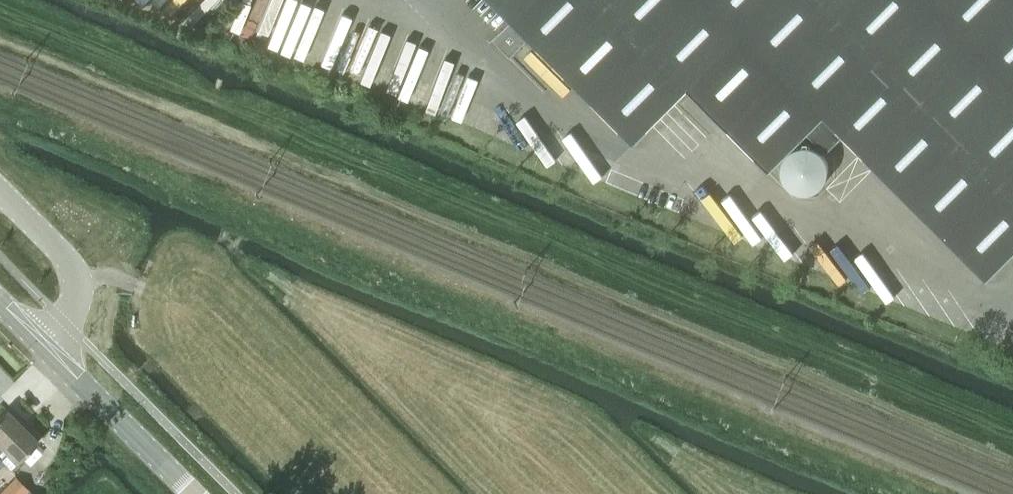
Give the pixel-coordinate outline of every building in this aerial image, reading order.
[(512,20),(494,38),(511,55),(529,37),(634,142),(689,88),(770,169),(806,133),(826,152),(844,135),(987,278),(1012,252),(1012,0),(493,0),(512,20)] [(22,425),(6,409),(0,415),(0,448),(22,425)] [(0,448),(0,464),(3,461),(11,469),(12,467),(15,467),(17,464),(18,463),(39,441),(22,425),(0,448)] [(0,493),(33,493),(28,489),(16,477),(0,493)]
